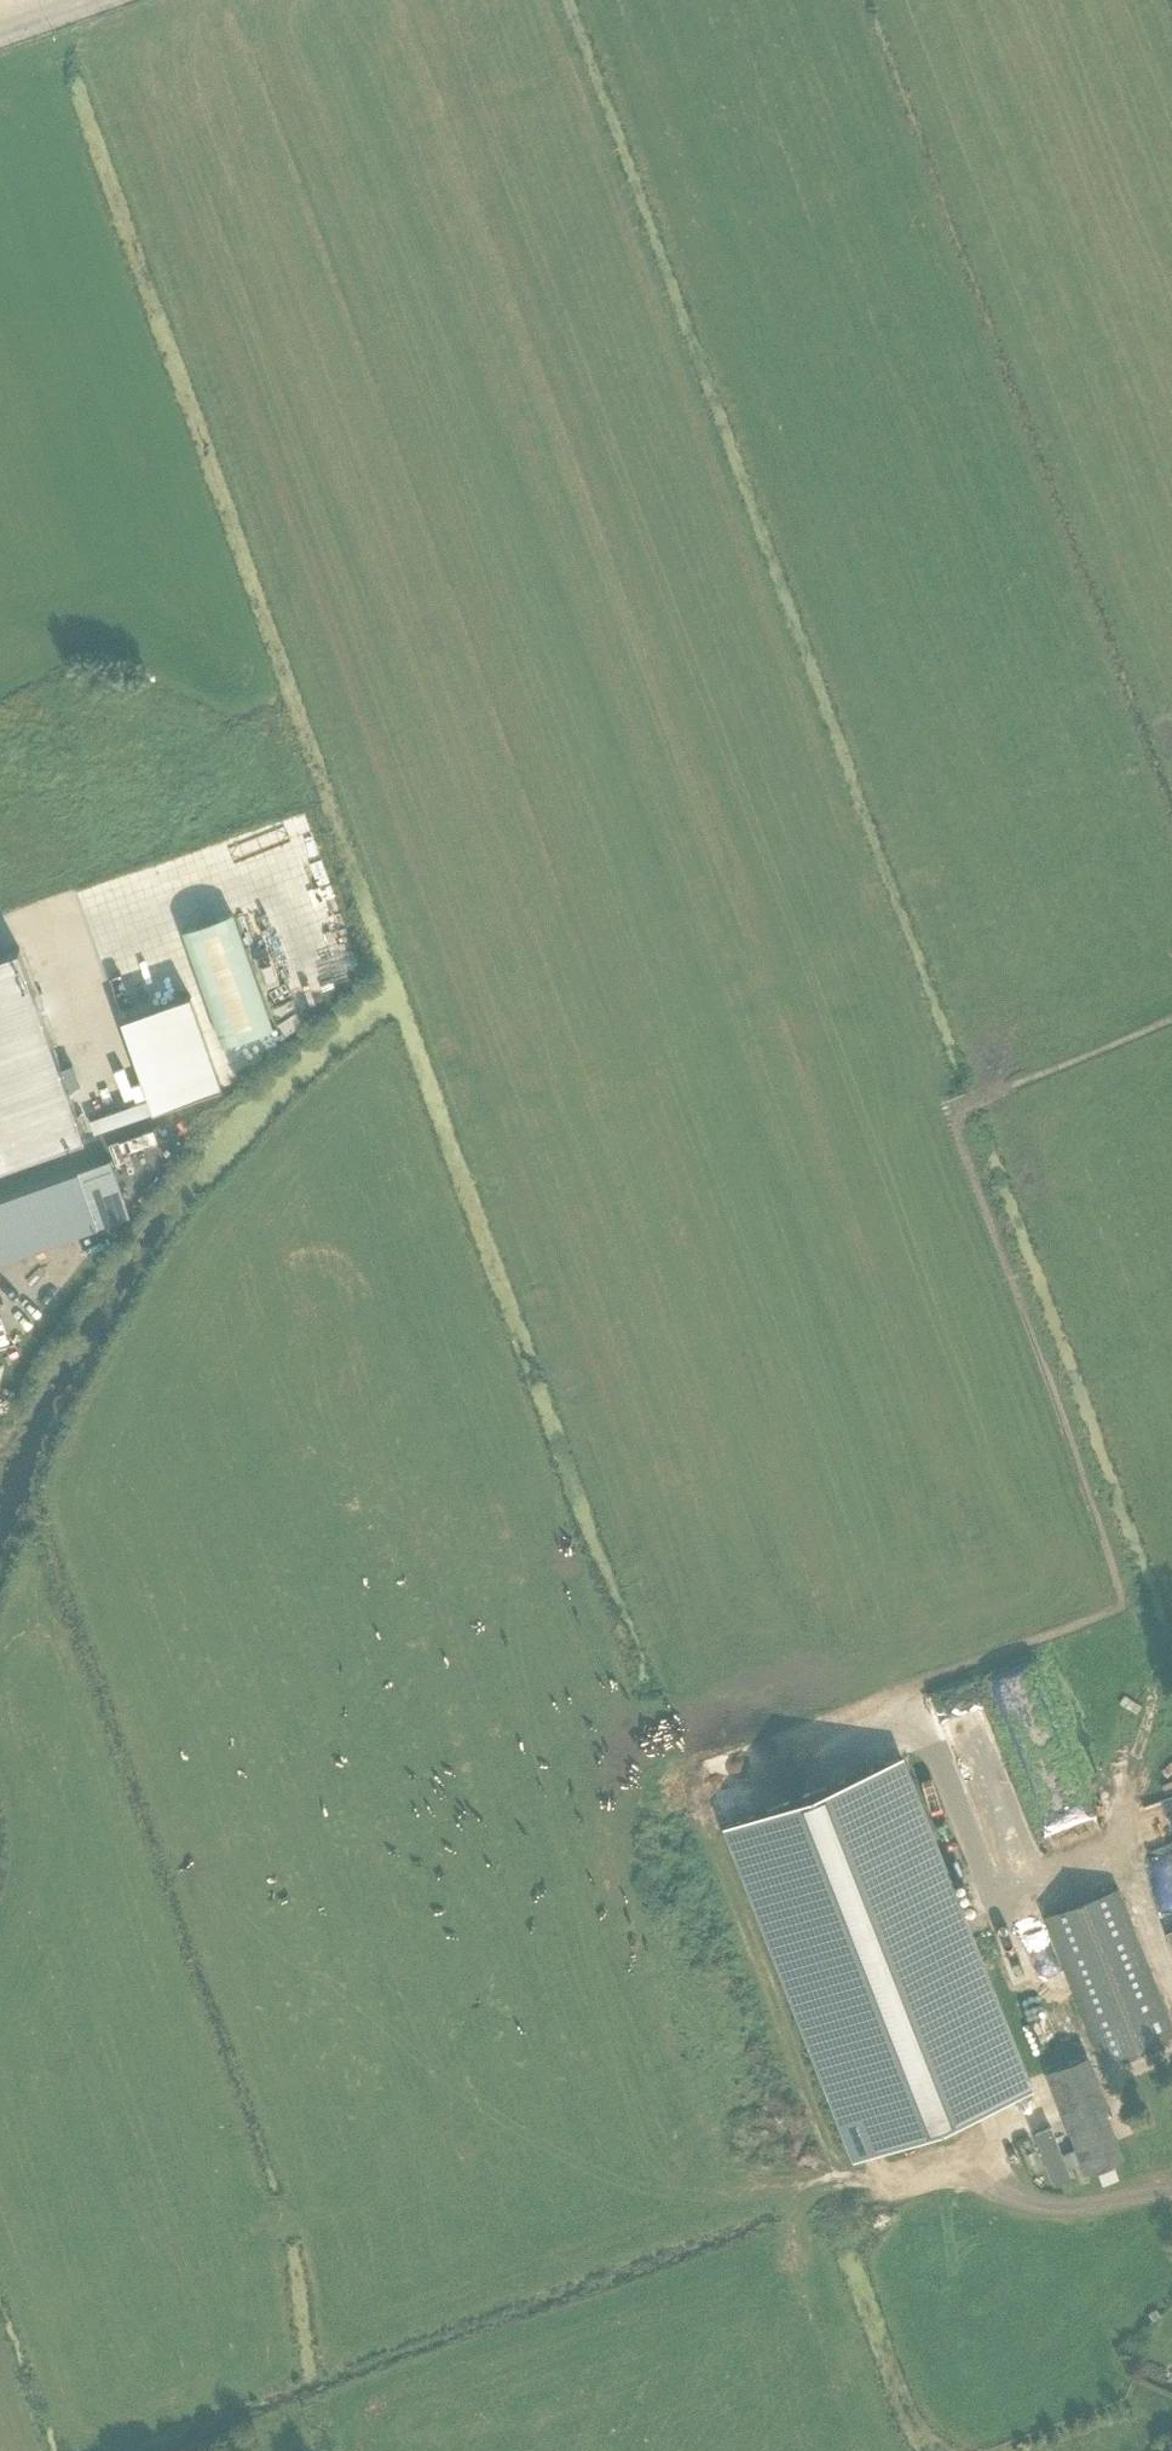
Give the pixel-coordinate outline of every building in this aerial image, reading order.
[(110,993),(178,969),(146,878),(78,902),(110,993)] [(233,914),(183,931),(223,1045),(273,1028),(233,914)] [(84,1137),(18,949),(0,955),(0,1166),(84,1137)] [(148,1099),(93,1118),(98,1132),(153,1113),(148,1099)] [(80,1169),(0,1197),(0,1260),(100,1225),(80,1169)] [(726,1827),(856,2162),(1030,2095),(899,1759),(726,1827)] [(1171,2033),(1171,2023),(1119,1888),(1046,1916),(1102,2060),(1171,2033)] [(1020,2009),(1045,2068),(1070,2058),(1062,2041),(1088,2030),(1070,1988),(1020,2009)] [(1087,2170),(1122,2157),(1085,2057),(1050,2070),(1087,2170)] [(1077,2149),(1064,2154),(1070,2168),(1082,2163),(1077,2149)] [(1115,2168),(1100,2174),(1104,2185),(1119,2178),(1115,2168)]
